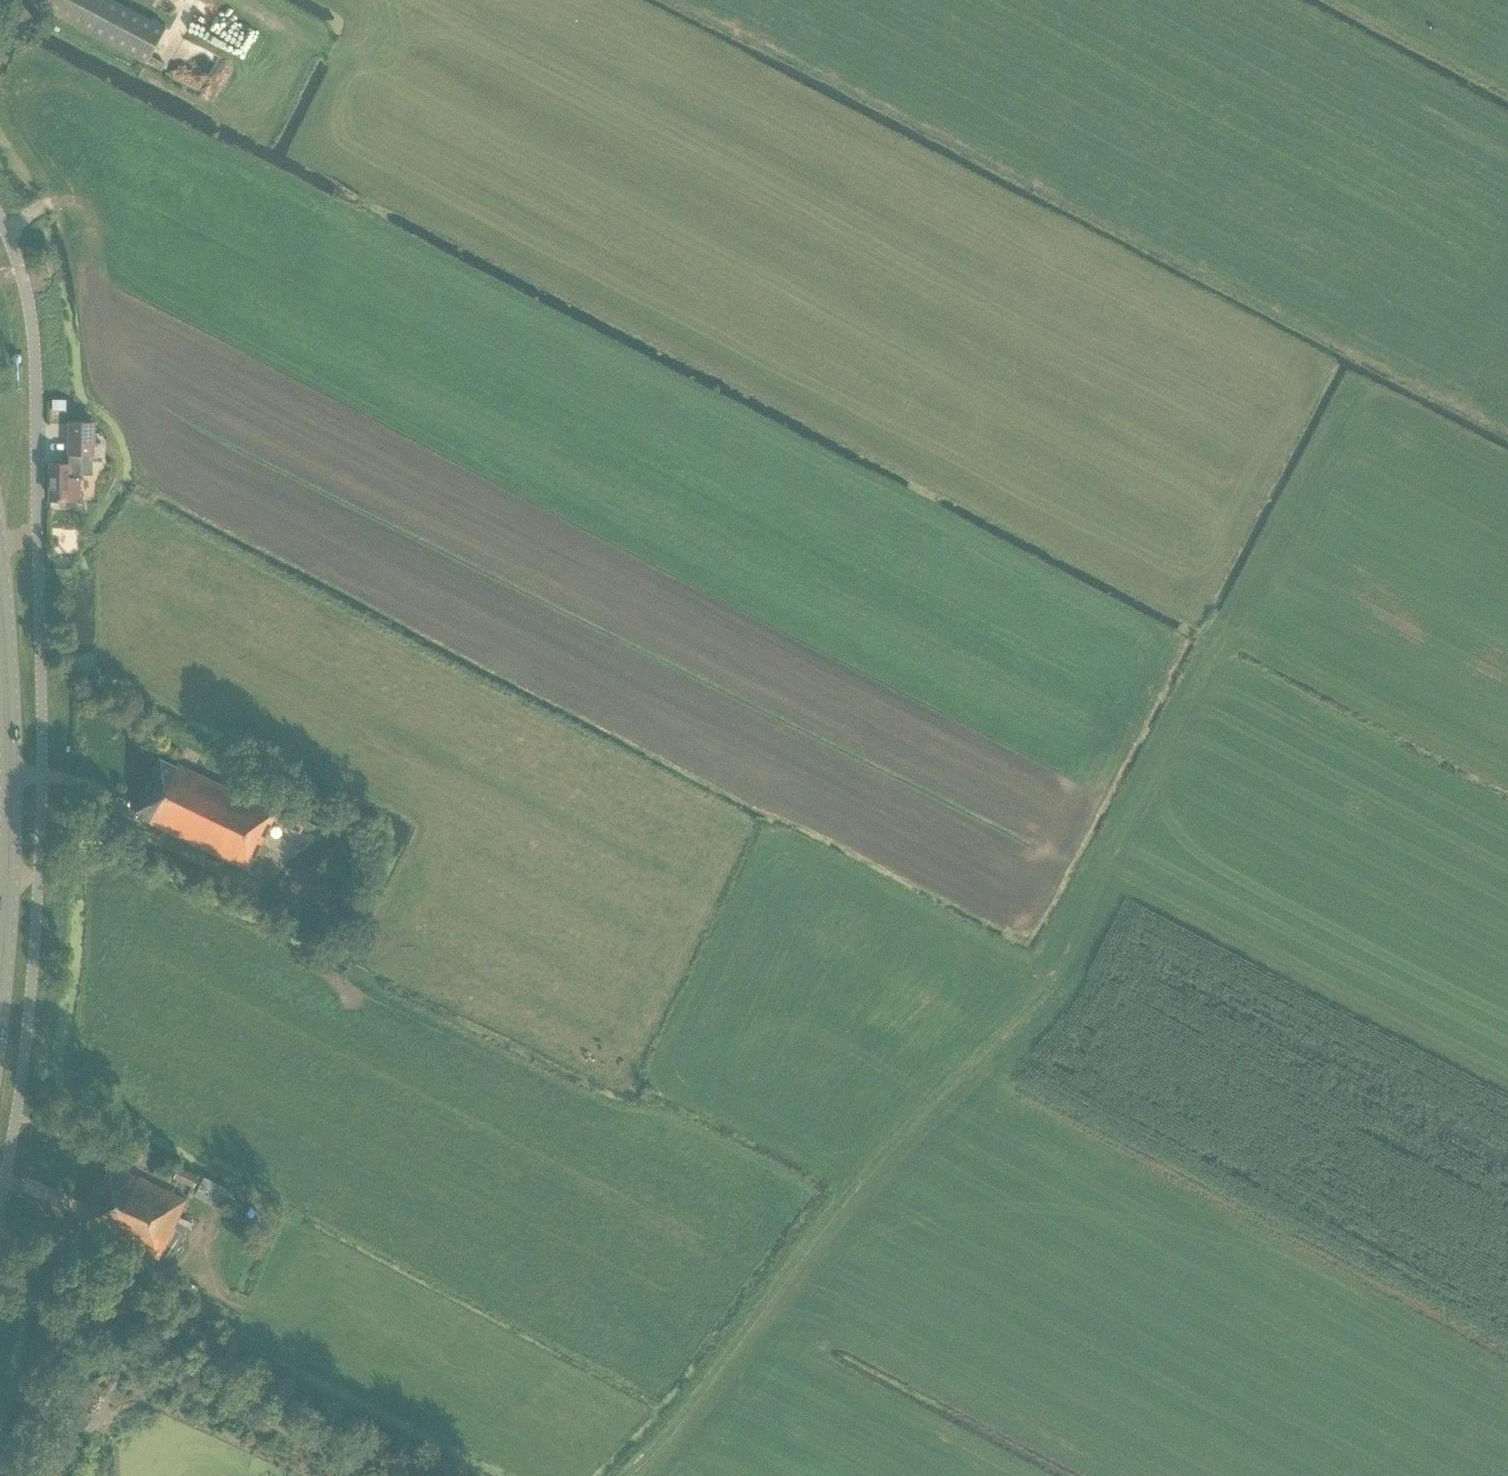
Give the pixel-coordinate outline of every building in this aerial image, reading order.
[(113,0),(28,0),(146,63),(165,28),(163,27),(169,16),(147,5),(142,16),(113,0)] [(200,0),(195,0),(181,27),(244,60),(259,31),(200,0)] [(101,433),(93,433),(93,423),(69,422),(69,464),(50,464),(50,500),(78,501),(78,480),(81,480),(81,455),(93,455),(93,445),(101,445),(101,433)] [(177,769),(160,760),(140,800),(143,802),(136,817),(248,871),(277,812),(179,764),(177,769)] [(307,821),(282,808),(276,820),(301,833),(307,821)] [(186,1200),(110,1165),(90,1209),(93,1210),(85,1226),(158,1260),(186,1200)] [(193,1187),(198,1176),(179,1167),(174,1178),(193,1187)] [(231,1196),(203,1181),(195,1195),(223,1211),(231,1196)]
